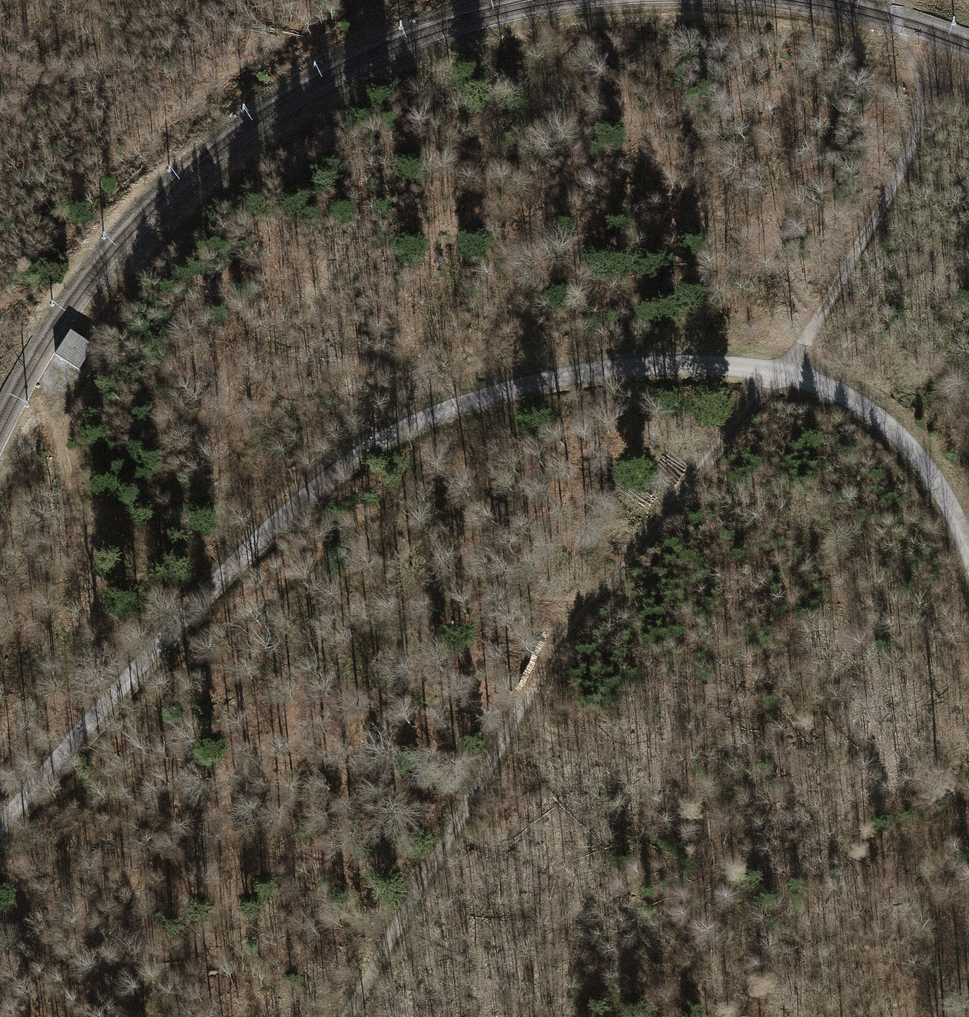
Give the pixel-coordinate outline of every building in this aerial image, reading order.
[(55,355),(79,370),(95,346),(71,331),(55,355)]
